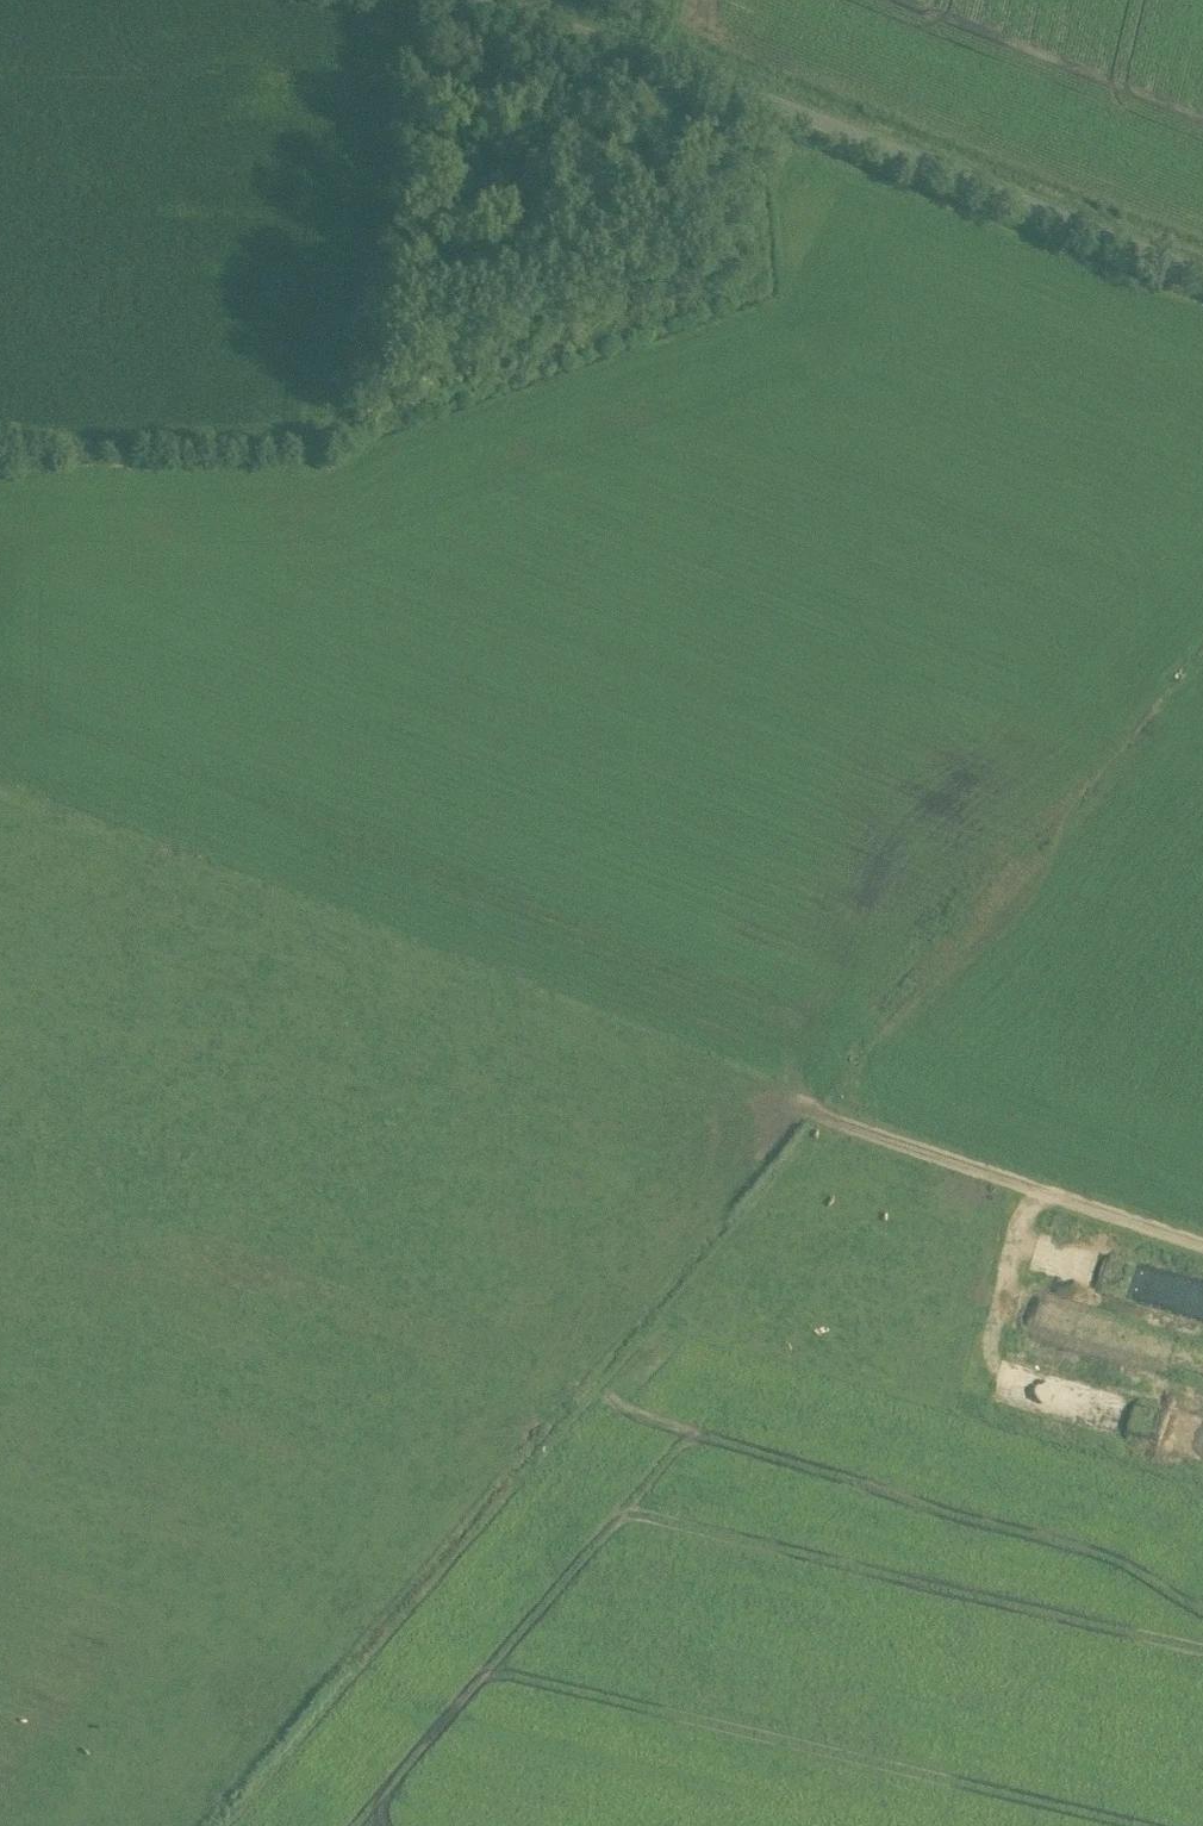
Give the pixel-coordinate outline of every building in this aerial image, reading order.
[(1085,1254),(1079,1280),(1089,1282),(1096,1257),(1085,1254)]
